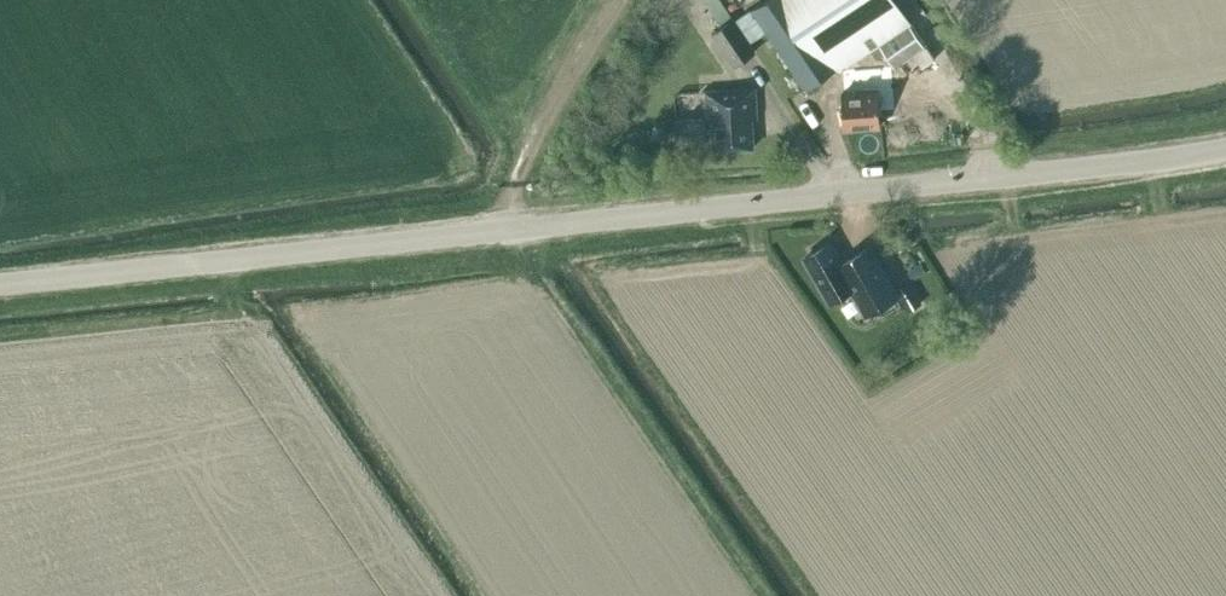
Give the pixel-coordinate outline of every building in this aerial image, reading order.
[(705,3),(720,25),(731,18),(732,17),(721,0),(710,0),(705,3)] [(751,9),(805,87),(833,68),(838,70),(878,44),(894,65),(923,45),(906,19),(907,18),(895,0),(764,0),(751,9)] [(732,17),(731,18),(720,25),(710,32),(732,65),(753,51),(732,17)] [(874,78),(873,70),(848,72),(849,79),(848,79),(849,93),(840,93),(842,128),(879,125),(877,91),(875,91),(874,78)] [(752,147),(750,118),(755,117),(754,88),(704,91),(706,118),(675,120),(675,128),(671,128),(672,134),(675,134),(676,142),(705,140),(705,138),(712,137),(712,149),(752,147)] [(840,263),(828,242),(803,257),(828,301),(850,289),(865,316),(897,297),(868,246),(840,263)] [(907,311),(921,303),(909,281),(894,289),(907,311)]
